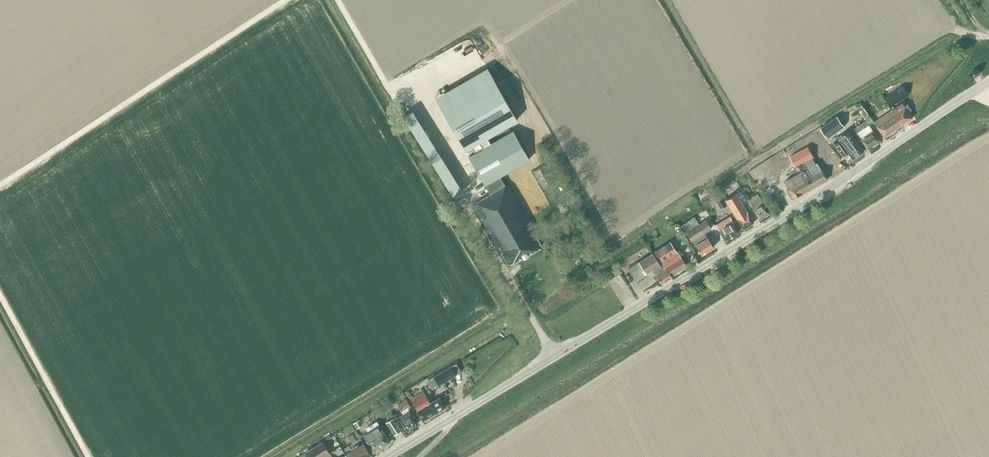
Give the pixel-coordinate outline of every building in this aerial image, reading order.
[(446,116),(498,86),(487,68),(435,97),(446,116)] [(972,78),(980,73),(977,68),(969,73),(972,78)] [(498,86),(446,116),(465,149),(471,146),(487,137),(509,124),(517,120),(498,86)] [(908,95),(902,86),(885,97),(891,106),(908,95)] [(903,103),(892,110),(902,125),(913,118),(909,112),(912,110),(907,104),(905,106),(903,103)] [(464,189),(412,106),(402,113),(454,195),(464,189)] [(880,140),(870,125),(874,122),(864,108),(859,111),(866,120),(854,128),(857,133),(868,149),(880,140)] [(892,110),(875,122),(885,137),(902,125),(892,110)] [(845,126),(837,116),(821,128),(828,138),(845,126)] [(475,153),(469,157),(490,194),(504,186),(499,176),(529,159),(513,131),(491,144),(487,137),(471,146),(475,153)] [(863,152),(848,131),(833,141),(843,156),(848,153),(853,159),(863,152)] [(793,198),(827,179),(821,170),(818,166),(817,166),(812,158),(814,157),(808,146),(790,157),(796,168),(796,167),(799,173),(785,182),(788,189),(793,198)] [(533,171),(543,188),(554,182),(544,165),(533,171)] [(490,194),(473,204),(508,265),(514,261),(515,261),(535,250),(535,249),(541,246),(537,238),(536,239),(531,230),(532,229),(506,185),(504,186),(490,194)] [(735,193),(725,200),(736,218),(737,219),(743,229),(753,223),(742,204),(746,201),(740,191),(735,193)] [(719,192),(712,195),(720,208),(726,204),(723,198),(719,192)] [(759,219),(769,213),(757,194),(747,200),(759,219)] [(701,255),(713,247),(707,237),(704,233),(711,228),(705,220),(698,224),(694,217),(681,226),(691,241),(699,236),(702,240),(695,245),(701,255)] [(725,240),(738,232),(729,217),(715,225),(725,240)] [(670,275),(686,265),(677,252),(676,253),(669,242),(654,252),(660,262),(659,263),(663,268),(665,267),(670,275)] [(653,253),(638,262),(646,274),(652,270),(660,282),(661,284),(672,277),(670,275),(665,267),(663,268),(662,268),(660,265),(653,253)] [(638,262),(628,268),(637,283),(648,276),(646,274),(638,262)] [(456,375),(451,366),(433,376),(438,385),(456,375)] [(439,397),(430,403),(423,392),(410,399),(414,405),(417,411),(416,411),(422,421),(445,407),(439,397)] [(408,408),(411,407),(406,399),(397,405),(403,414),(398,417),(406,431),(417,425),(410,414),(408,411),(408,408)] [(401,431),(393,418),(386,422),(394,436),(401,431)] [(362,425),(359,419),(353,423),(356,429),(362,425)] [(389,443),(390,442),(389,441),(379,425),(376,421),(368,426),(370,430),(363,435),(373,451),(373,452),(374,452),(388,443),(389,443)] [(332,456),(323,442),(304,453),(307,456),(332,456)] [(342,450),(344,452),(345,455),(346,456),(366,456),(370,454),(363,443),(358,446),(352,450),(351,448),(349,445),(342,450)]
